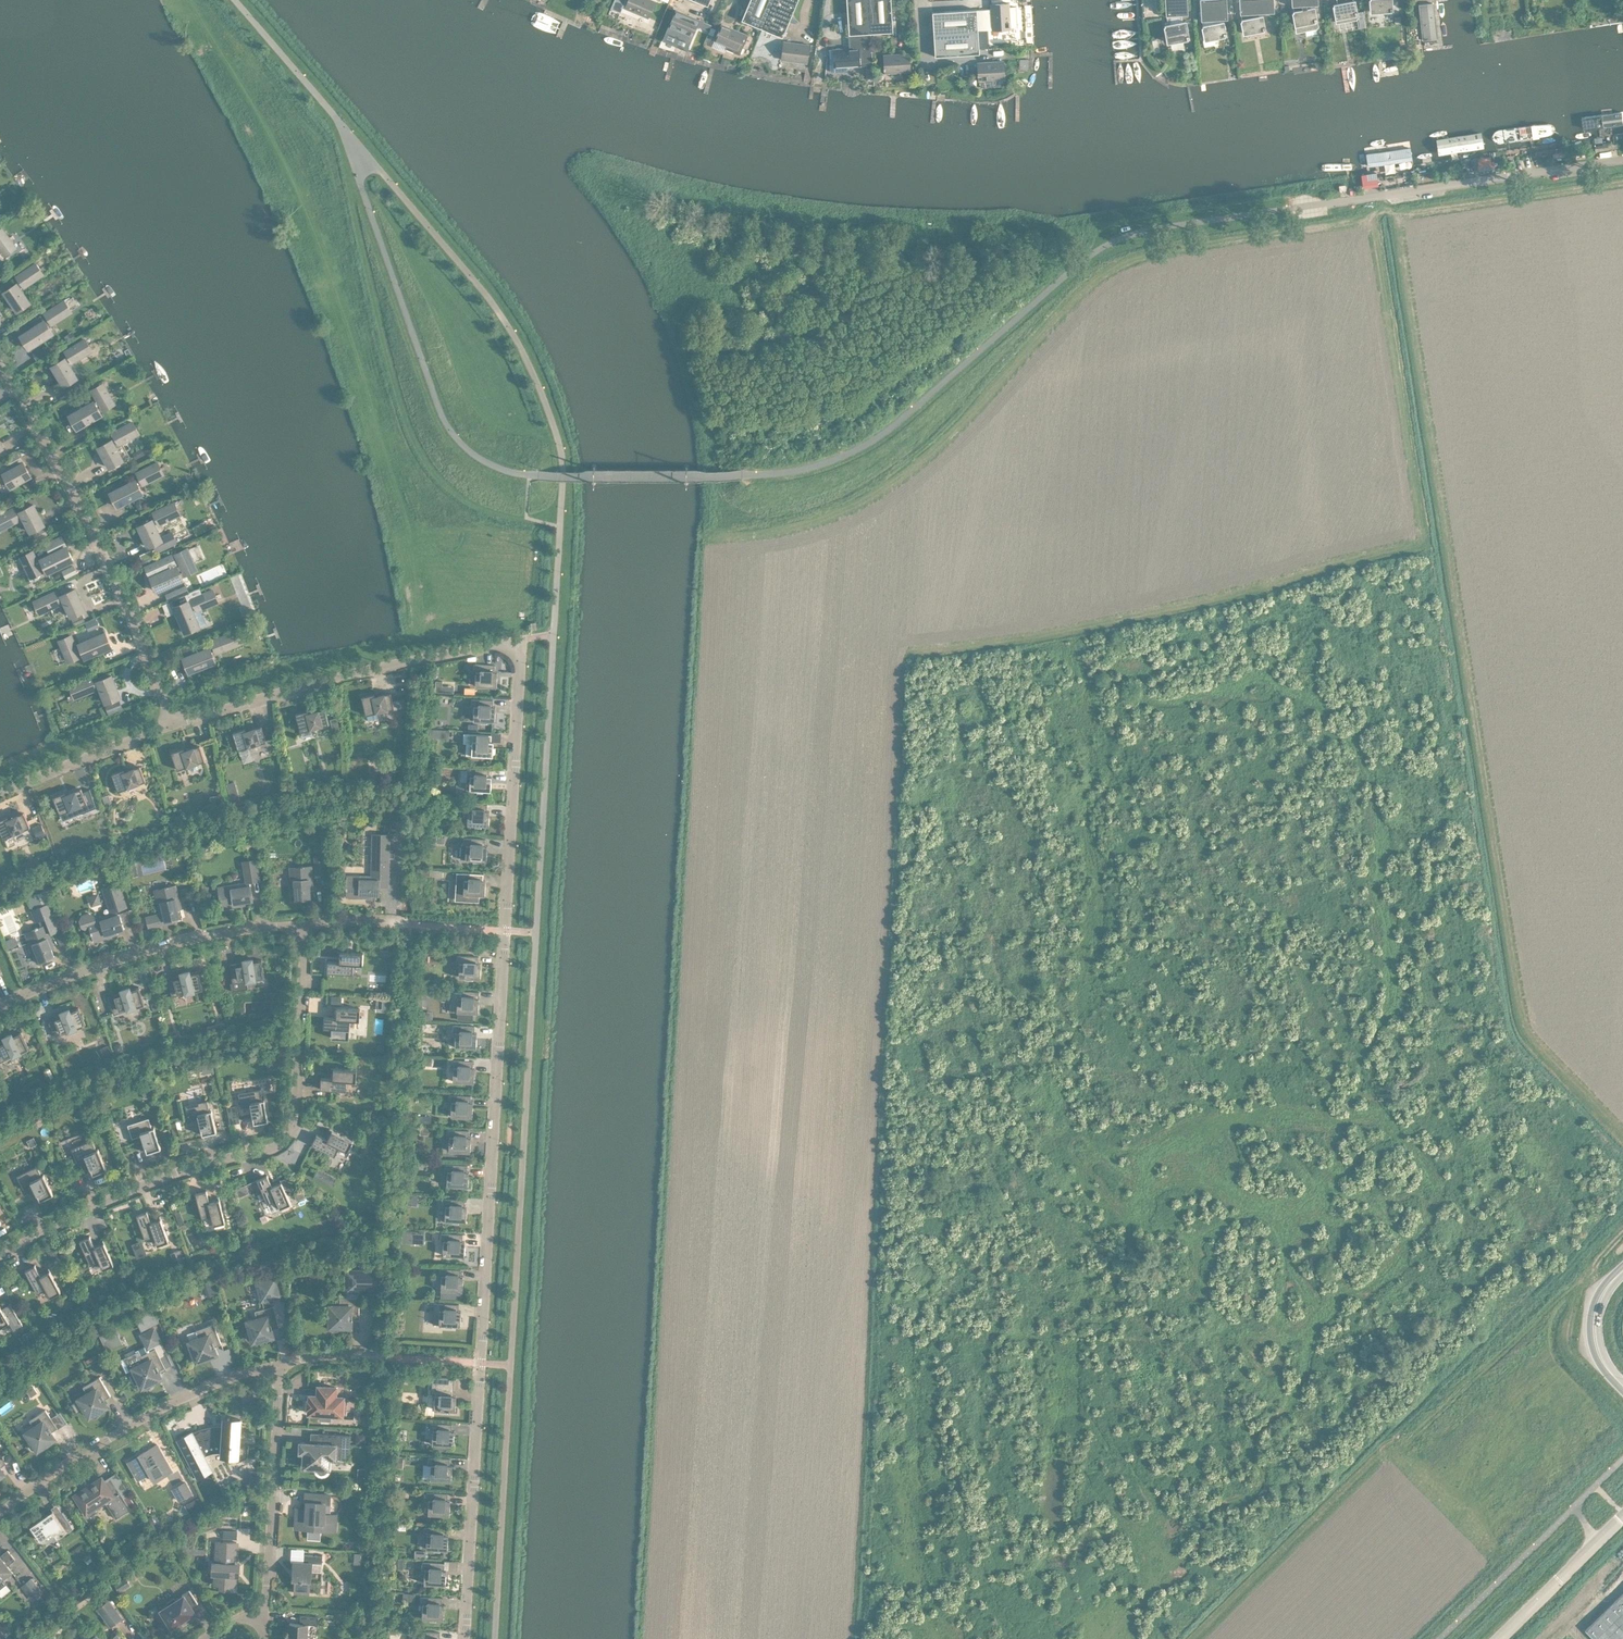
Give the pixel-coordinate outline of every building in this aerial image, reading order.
[(647,13),(652,0),(624,0),(623,3),(647,13)] [(761,23),(771,0),(746,0),(740,15),(761,23)] [(776,54),(778,37),(779,37),(795,0),(771,0),(761,23),(749,50),(764,52),(765,54),(767,55),(771,56),(773,55),(775,54),(776,54)] [(847,30),(869,28),(870,28),(868,0),(846,0),(847,30)] [(870,28),(892,27),(890,0),(868,0),(870,28)] [(975,4),(977,26),(1015,23),(1014,1),(1008,2),(1008,0),(990,0),(990,3),(975,4)] [(1165,11),(1180,10),(1187,10),(1186,0),(1164,0),(1164,11),(1165,11)] [(1204,16),(1218,15),(1226,14),(1225,0),(1199,0),(1200,16),(1204,16)] [(1243,9),(1257,9),(1273,8),(1272,0),(1238,0),(1239,10),(1243,9)] [(1309,0),(1294,1),(1295,6),(1291,7),(1295,27),(1317,23),(1313,2),(1309,3),(1309,0)] [(1335,18),(1357,14),(1355,0),(1332,0),(1335,18)] [(931,7),(932,29),(977,27),(977,26),(975,4),(931,7)] [(664,27),(689,37),(692,31),(691,31),(698,15),(674,5),(668,21),(667,21),(664,27)] [(1257,9),(1243,9),(1244,14),(1240,15),(1243,29),(1264,25),(1262,10),(1258,11),(1257,9)] [(1180,10),(1165,11),(1167,19),(1163,20),(1166,38),(1188,34),(1185,16),(1181,17),(1180,10)] [(1218,15),(1204,16),(1205,20),(1201,21),(1204,35),(1225,31),(1223,17),(1219,17),(1218,15)] [(701,16),(699,22),(707,26),(710,20),(701,16)] [(725,44),(738,50),(747,30),(720,19),(713,35),(726,41),(725,44)] [(977,27),(932,29),(934,52),(978,49),(977,27)] [(869,28),(847,30),(848,43),(827,45),(829,65),(831,67),(846,66),(846,61),(871,60),(869,28)] [(776,54),(806,57),(808,40),(782,37),(779,37),(778,37),(776,54)] [(882,50),(883,68),(909,66),(908,48),(882,50)] [(976,58),(977,76),(978,76),(979,82),(992,81),(991,75),(1003,74),(1002,56),(976,58)] [(1477,166),(1491,164),(1489,156),(1476,158),(1477,166)] [(14,242),(0,223),(0,244),(0,243),(4,249),(14,242)] [(35,258),(16,271),(19,276),(16,279),(15,278),(3,286),(15,306),(28,297),(18,282),(22,280),(22,281),(41,268),(35,258)] [(63,296),(44,308),(47,314),(44,316),(43,315),(19,330),(27,343),(51,328),(46,319),(49,317),(50,318),(69,306),(63,296)] [(84,334),(64,346),(67,351),(64,353),(63,353),(50,361),(62,380),(75,372),(66,357),(70,355),(70,356),(90,344),(84,334)] [(41,341),(31,348),(35,354),(45,348),(41,341)] [(79,373),(66,381),(70,389),(83,380),(79,373)] [(102,404),(112,398),(101,378),(91,384),(97,395),(93,397),(92,396),(68,410),(75,423),(100,409),(95,401),(99,399),(102,404)] [(131,417),(111,428),(114,433),(111,435),(110,434),(97,442),(108,462),(121,455),(113,439),(116,437),(117,438),(137,427),(131,417)] [(140,442),(131,447),(134,453),(143,448),(140,442)] [(6,453),(10,460),(19,455),(16,448),(6,453)] [(29,470),(21,457),(1,468),(2,469),(0,470),(0,477),(1,476),(1,475),(4,473),(9,481),(29,470)] [(156,457),(135,468),(138,473),(134,475),(134,474),(109,487),(116,501),(141,488),(137,479),(140,477),(141,478),(161,468),(156,457)] [(135,496),(134,499),(135,501),(136,503),(139,504),(142,503),(143,500),(142,498),(140,495),(138,494),(135,496)] [(157,518),(178,508),(172,497),(152,507),(154,513),(151,515),(150,514),(136,521),(146,541),(160,535),(153,519),(156,517),(157,518)] [(29,526),(42,519),(32,499),(18,506),(18,507),(15,509),(12,503),(0,509),(0,523),(18,514),(17,513),(21,511),(29,526)] [(42,521),(31,527),(35,533),(45,528),(42,521)] [(46,567),(71,555),(60,531),(44,539),(49,548),(39,553),(39,555),(36,556),(30,546),(20,551),(30,572),(41,566),(38,560),(41,559),(46,567)] [(184,569),(194,564),(185,543),(174,548),(179,559),(175,561),(170,549),(144,561),(148,569),(149,571),(155,585),(181,574),(177,565),(181,563),(184,569)] [(149,544),(138,549),(141,555),(152,550),(149,544)] [(72,559),(60,565),(64,573),(76,567),(72,559)] [(49,574),(42,578),(44,583),(52,579),(49,574)] [(170,595),(187,587),(184,580),(164,589),(167,596),(170,595)] [(61,595),(69,611),(83,604),(73,583),(59,590),(60,591),(56,592),(53,587),(32,596),(37,607),(58,597),(58,596),(61,595)] [(194,604),(216,596),(211,584),(200,589),(198,583),(187,587),(170,595),(175,605),(174,606),(183,627),(197,621),(190,605),(194,603),(194,604)] [(80,608),(70,613),(73,619),(83,615),(80,608)] [(94,613),(84,617),(87,625),(97,620),(94,613)] [(83,652),(109,641),(103,627),(77,638),(77,639),(74,641),(69,630),(58,634),(67,656),(78,651),(75,645),(79,643),(83,652)] [(214,647),(236,638),(231,627),(210,636),(212,642),(208,643),(208,642),(192,648),(182,652),(181,652),(187,667),(213,656),(210,647),(214,646),(214,647)] [(188,639),(178,643),(182,652),(192,648),(188,639)] [(473,680),(495,682),(495,672),(493,671),(493,660),(471,659),(471,666),(474,666),(473,680)] [(97,681),(104,697),(118,691),(109,670),(95,676),(92,678),(89,672),(68,680),(72,692),(94,683),(93,682),(97,681)] [(434,675),(433,686),(446,687),(446,681),(440,680),(440,676),(434,675)] [(384,705),(392,703),(389,689),(382,690),(382,689),(375,690),(376,691),(373,692),(372,688),(360,691),(364,709),(366,715),(377,713),(375,707),(376,706),(384,704),(384,705)] [(117,693),(104,699),(107,708),(121,702),(117,693)] [(472,701),(472,715),(479,716),(479,718),(485,718),(485,716),(493,716),(493,706),(491,706),(491,695),(469,694),(469,701),(472,701)] [(318,721),(327,718),(323,704),(316,706),(316,705),(309,706),(310,707),(307,708),(306,705),(294,708),(298,726),(300,726),(301,730),(309,728),(308,723),(311,723),(310,722),(318,720),(318,721)] [(334,712),(328,714),(332,726),(338,725),(334,712)] [(272,720),(265,722),(267,729),(274,727),(272,720)] [(256,738),(264,736),(260,722),(253,724),(253,722),(246,724),(247,725),(244,726),(243,723),(231,726),(236,744),(237,744),(239,749),(247,746),(245,741),(248,740),(256,737),(256,738)] [(424,723),(424,732),(435,733),(436,724),(424,723)] [(464,750),(491,751),(491,741),(489,741),(489,730),(462,728),(462,738),(465,738),(464,750)] [(195,757),(203,755),(198,741),(192,743),(191,742),(185,744),(185,745),(182,746),(181,742),(169,746),(175,764),(187,760),(188,762),(189,763),(191,763),(194,762),(195,761),(195,759),(195,757)] [(397,757),(388,759),(389,766),(399,764),(397,757)] [(136,778),(143,775),(138,762),(132,764),(131,763),(125,765),(125,766),(123,767),(122,763),(110,768),(116,785),(128,781),(128,780),(135,777),(136,778)] [(475,788),(481,788),(481,785),(489,786),(489,776),(487,776),(487,764),(465,763),(464,784),(475,785),(475,788)] [(80,807),(94,802),(88,784),(81,786),(79,784),(73,786),(72,785),(66,788),(67,788),(64,789),(63,786),(51,791),(58,808),(69,804),(72,810),(80,807)] [(235,786),(227,788),(231,801),(239,799),(235,786)] [(107,789),(100,791),(103,799),(110,797),(107,789)] [(216,790),(208,791),(209,798),(217,797),(216,790)] [(466,805),(465,819),(473,820),(473,822),(479,823),(479,820),(487,821),(487,811),(485,810),(485,799),(463,798),(463,805),(466,805)] [(393,802),(393,815),(402,815),(402,802),(393,802)] [(28,821),(22,808),(16,811),(15,809),(9,812),(9,813),(7,814),(5,811),(0,813),(0,830),(1,833),(13,828),(13,827),(20,824),(28,821)] [(39,818),(31,822),(35,833),(44,829),(39,818)] [(378,870),(387,870),(388,829),(370,829),(369,871),(345,870),(345,881),(344,881),(343,884),(345,884),(344,892),(364,892),(364,889),(377,889),(378,870)] [(242,841),(254,840),(253,832),(241,833),(242,841)] [(464,840),(463,854),(471,854),(471,857),(477,857),(477,855),(485,855),(485,845),(483,845),(483,834),(462,833),(461,840),(464,840)] [(312,851),(313,868),(322,868),(321,850),(312,851)] [(131,854),(120,857),(124,873),(135,870),(131,854)] [(248,877),(258,875),(254,854),(247,855),(240,856),(244,880),(236,882),(235,878),(219,881),(220,889),(217,889),(218,893),(216,893),(217,895),(218,895),(219,903),(238,900),(238,897),(251,895),(248,880),(248,877)] [(308,880),(311,880),(310,860),(301,861),(301,860),(299,860),(299,861),(296,861),(296,865),(288,865),(289,881),(292,881),(293,894),(308,893),(308,880)] [(103,874),(112,871),(110,865),(101,868),(103,874)] [(455,894),(469,895),(475,895),(475,890),(483,890),(483,880),(481,880),(481,869),(456,867),(455,894)] [(125,901),(117,877),(100,882),(108,908),(93,913),(92,910),(87,907),(80,909),(78,915),(80,921),(85,924),(88,923),(89,926),(88,926),(89,929),(90,928),(92,936),(111,930),(110,927),(122,923),(117,908),(116,909),(114,905),(125,901)] [(175,899),(178,898),(174,879),(166,881),(165,880),(163,881),(163,882),(152,884),(158,908),(144,911),(147,923),(166,918),(165,915),(178,912),(175,899)] [(58,886),(57,882),(50,884),(52,891),(56,890),(58,886)] [(17,893),(11,896),(14,901),(19,899),(17,893)] [(34,916),(37,915),(40,921),(36,922),(35,921),(33,922),(33,923),(30,924),(31,928),(24,931),(30,945),(33,944),(38,956),(52,951),(47,938),(50,937),(46,926),(48,925),(49,928),(58,924),(47,897),(29,905),(34,916)] [(53,928),(57,938),(64,936),(60,925),(53,928)] [(378,944),(386,945),(386,937),(378,937),(378,944)] [(351,958),(360,959),(361,947),(338,946),(337,956),(325,956),(325,967),(350,968),(351,958)] [(458,958),(457,972),(464,972),(464,975),(470,975),(470,972),(478,973),(479,963),(476,963),(477,951),(455,950),(454,957),(458,958)] [(253,974),(262,973),(259,954),(250,955),(250,953),(241,954),(242,957),(227,959),(230,977),(228,977),(229,986),(246,983),(245,978),(254,977),(253,974)] [(192,986),(201,983),(196,965),(188,967),(187,965),(178,967),(179,970),(165,973),(169,991),(183,988),(184,990),(193,988),(192,986)] [(134,1002),(142,999),(137,981),(128,984),(127,981),(119,984),(120,987),(106,991),(112,1009),(125,1004),(126,1007),(135,1004),(134,1002)] [(456,1006),(456,1013),(470,1014),(470,1007),(476,1008),(477,986),(449,985),(448,1006),(456,1006)] [(329,990),(329,1000),(339,1000),(339,990),(329,990)] [(374,993),(374,1002),(387,1003),(388,994),(374,993)] [(75,1023),(83,1019),(76,1002),(68,1005),(67,1003),(59,1006),(60,1009),(46,1014),(53,1031),(67,1026),(68,1028),(76,1025),(75,1023)] [(357,1015),(358,1003),(335,1002),(334,1012),(322,1012),(321,1023),(347,1024),(348,1014),(357,1015)] [(418,1006),(418,1015),(430,1015),(430,1007),(418,1006)] [(453,1027),(453,1041),(474,1042),(475,1032),(472,1032),(473,1021),(451,1020),(450,1027),(453,1027)] [(27,1043),(19,1026),(10,1030),(9,1028),(1,1031),(2,1034),(0,1035),(0,1056),(10,1051),(12,1053),(19,1049),(18,1047),(27,1043)] [(118,1037),(110,1040),(113,1048),(121,1045),(118,1037)] [(106,1040),(97,1043),(101,1054),(110,1050),(106,1040)] [(451,1062),(451,1076),(472,1077),(472,1067),(470,1067),(470,1056),(449,1054),(448,1062),(451,1062)] [(210,1057),(199,1059),(201,1068),(212,1066),(210,1057)] [(354,1076),(354,1064),(331,1063),(331,1073),(318,1072),(318,1083),(344,1085),(344,1075),(354,1076)] [(147,1083),(140,1085),(142,1092),(150,1090),(147,1083)] [(262,1094),(260,1094),(258,1083),(236,1087),(239,1102),(248,1100),(252,1118),(266,1115),(262,1094)] [(449,1111),(470,1112),(470,1102),(468,1102),(468,1090),(447,1089),(446,1096),(449,1097),(449,1111)] [(209,1104),(207,1105),(205,1094),(183,1099),(186,1114),(196,1111),(200,1129),(214,1126),(209,1104)] [(234,1099),(225,1101),(228,1118),(237,1117),(234,1099)] [(152,1122),(150,1122),(146,1112),(125,1119),(130,1133),(139,1130),(145,1147),(159,1142),(152,1122)] [(174,1118),(168,1119),(171,1131),(176,1130),(174,1118)] [(447,1145),(468,1147),(468,1137),(466,1136),(467,1125),(445,1124),(444,1131),(447,1131),(447,1145)] [(345,1146),(350,1135),(330,1125),(325,1134),(314,1128),(309,1138),(332,1150),(337,1141),(345,1146)] [(31,1131),(24,1135),(28,1142),(35,1138),(31,1131)] [(96,1143),(94,1144),(89,1134),(69,1142),(75,1156),(84,1152),(90,1169),(104,1163),(96,1143)] [(445,1180),(466,1181),(466,1171),(464,1171),(464,1160),(443,1159),(442,1166),(445,1166),(445,1180)] [(34,1160),(15,1170),(21,1183),(30,1178),(38,1195),(51,1188),(41,1169),(39,1170),(34,1160)] [(315,1163),(311,1171),(316,1173),(320,1166),(315,1163)] [(274,1194),(278,1202),(288,1197),(279,1176),(270,1180),(265,1169),(254,1174),(265,1197),(274,1194)] [(209,1210),(211,1219),(223,1216),(217,1194),(207,1196),(204,1184),(193,1187),(199,1212),(209,1210)] [(301,1186),(293,1190),(295,1194),(303,1191),(301,1186)] [(405,1189),(404,1199),(414,1200),(415,1190),(405,1189)] [(443,1201),(443,1215),(450,1215),(450,1218),(456,1218),(456,1216),(464,1216),(464,1206),(462,1206),(462,1195),(441,1193),(440,1201),(443,1201)] [(152,1230),(155,1239),(166,1235),(158,1213),(148,1216),(144,1205),(134,1209),(143,1233),(152,1230)] [(396,1224),(395,1237),(406,1237),(407,1225),(396,1224)] [(441,1250),(462,1251),(462,1241),(460,1241),(460,1229),(439,1228),(438,1235),(441,1236),(441,1250)] [(97,1254),(101,1263),(111,1258),(102,1237),(92,1241),(87,1230),(77,1235),(88,1258),(97,1254)] [(139,1235),(129,1238),(135,1252),(144,1248),(139,1235)] [(177,1244),(168,1247),(172,1257),(180,1254),(177,1244)] [(43,1282),(48,1291),(58,1285),(47,1265),(38,1270),(32,1259),(23,1264),(35,1287),(43,1282)] [(439,1292),(457,1293),(457,1285),(460,1285),(460,1275),(458,1275),(458,1264),(437,1263),(436,1270),(439,1270),(439,1284),(440,1284),(439,1292)] [(382,1267),(345,1266),(344,1285),(382,1286),(382,1267)] [(123,1271),(122,1274),(126,1282),(133,1279),(128,1269),(123,1271)] [(208,1274),(200,1277),(203,1284),(211,1281),(208,1274)] [(96,1285),(82,1291),(86,1300),(100,1294),(96,1285)] [(72,1287),(66,1290),(71,1299),(74,1305),(80,1302),(72,1287)] [(328,1301),(328,1320),(328,1321),(328,1322),(329,1322),(329,1323),(329,1324),(330,1324),(331,1325),(332,1325),(333,1325),(335,1325),(336,1325),(336,1324),(337,1324),(338,1323),(338,1322),(338,1321),(338,1320),(341,1320),(341,1319),(348,1319),(348,1314),(357,1314),(357,1292),(337,1292),(337,1301),(328,1301)] [(450,1320),(458,1320),(458,1310),(456,1310),(456,1299),(431,1298),(430,1319),(444,1320),(444,1322),(450,1322),(450,1320)] [(149,1300),(131,1309),(139,1325),(157,1316),(149,1300)] [(246,1316),(248,1325),(247,1325),(247,1326),(246,1326),(245,1327),(245,1328),(244,1329),(244,1330),(244,1331),(245,1331),(245,1332),(245,1333),(246,1334),(247,1334),(248,1335),(249,1335),(250,1335),(263,1332),(263,1330),(269,1329),(268,1323),(277,1321),(271,1300),(253,1305),(255,1314),(246,1316)] [(188,1336),(191,1345),(190,1345),(189,1346),(189,1347),(188,1347),(188,1348),(188,1349),(188,1350),(188,1351),(188,1352),(189,1353),(190,1354),(191,1354),(192,1355),(193,1355),(194,1355),(206,1350),(206,1349),(212,1346),(210,1341),(219,1338),(211,1318),(193,1325),(196,1333),(188,1336)] [(113,1322),(97,1330),(105,1346),(120,1338),(113,1322)] [(140,1329),(145,1341),(157,1335),(151,1323),(140,1329)] [(17,1331),(22,1340),(32,1334),(27,1325),(17,1331)] [(131,1363),(140,1380),(140,1381),(141,1381),(142,1382),(144,1383),(145,1383),(146,1383),(147,1382),(148,1382),(148,1381),(149,1380),(149,1379),(150,1379),(150,1378),(150,1377),(149,1376),(149,1375),(151,1374),(151,1373),(157,1370),(154,1365),(163,1361),(158,1352),(153,1342),(136,1350),(140,1359),(131,1363)] [(164,1349),(158,1352),(163,1361),(168,1359),(164,1349)] [(82,1402),(87,1410),(88,1411),(89,1412),(91,1412),(92,1412),(93,1412),(94,1412),(94,1411),(95,1411),(95,1410),(96,1409),(96,1408),(96,1407),(96,1406),(96,1405),(98,1404),(97,1402),(103,1399),(100,1394),(108,1390),(97,1371),(80,1381),(85,1389),(69,1398),(74,1407),(82,1402)] [(429,1390),(432,1390),(432,1404),(439,1404),(439,1407),(445,1407),(445,1405),(453,1405),(453,1395),(451,1395),(452,1373),(430,1372),(429,1390)] [(31,1380),(24,1384),(28,1391),(35,1387),(31,1380)] [(341,1392),(333,1391),(333,1382),(316,1381),(315,1390),(307,1390),(307,1394),(305,1394),(304,1403),(306,1403),(306,1407),(317,1408),(317,1415),(328,1415),(328,1409),(339,1409),(341,1392)] [(24,1427),(29,1435),(28,1436),(27,1437),(27,1438),(27,1439),(27,1440),(28,1441),(28,1442),(29,1443),(30,1443),(31,1444),(32,1444),(33,1444),(35,1443),(46,1436),(45,1435),(50,1431),(47,1427),(55,1422),(43,1404),(27,1414),(32,1422),(24,1427)] [(234,1425),(237,1425),(238,1414),(221,1412),(221,1424),(216,1424),(213,1424),(210,1425),(207,1425),(204,1426),(198,1427),(196,1428),(193,1429),(191,1430),(189,1427),(176,1434),(183,1448),(194,1470),(195,1472),(209,1465),(200,1448),(202,1448),(204,1447),(207,1446),(209,1445),(214,1445),(216,1444),(219,1445),(219,1450),(235,1451),(236,1438),(233,1438),(234,1425)] [(430,1425),(430,1439),(451,1440),(451,1430),(449,1430),(449,1419),(428,1417),(427,1425),(430,1425)] [(327,1453),(347,1454),(348,1430),(315,1428),(315,1437),(297,1436),(297,1447),(301,1447),(300,1462),(313,1462),(313,1463),(313,1464),(314,1465),(314,1466),(315,1467),(316,1468),(318,1469),(319,1469),(320,1469),(321,1469),(322,1469),(323,1468),(324,1467),(325,1467),(325,1466),(326,1465),(326,1464),(326,1463),(327,1453)] [(353,1429),(353,1438),(362,1438),(363,1429),(353,1429)] [(147,1467),(152,1475),(169,1465),(154,1439),(136,1449),(137,1450),(126,1456),(135,1474),(147,1467)] [(183,1448),(179,1450),(190,1472),(194,1470),(183,1448)] [(428,1460),(428,1473),(449,1475),(449,1465),(447,1465),(447,1453),(426,1452),(425,1459),(428,1460)] [(103,1496),(113,1513),(128,1503),(127,1502),(120,1492),(108,1472),(102,1476),(99,1471),(71,1490),(83,1509),(84,1508),(85,1510),(88,1510),(93,1507),(93,1505),(92,1503),(103,1496)] [(170,1483),(176,1495),(189,1488),(182,1476),(170,1483)] [(426,1494),(426,1508),(447,1509),(447,1499),(445,1499),(445,1488),(424,1487),(423,1494),(426,1494)] [(322,1498),(327,1498),(327,1490),(302,1488),(302,1496),(304,1496),(303,1511),(293,1510),(292,1523),(305,1523),(304,1525),(308,1527),(315,1527),(318,1526),(318,1524),(333,1525),(334,1509),(321,1508),(322,1498)] [(125,1489),(120,1492),(127,1502),(132,1499),(125,1489)] [(194,1492),(182,1499),(190,1512),(202,1504),(194,1492)] [(50,1505),(28,1520),(38,1535),(48,1527),(53,1528),(55,1531),(64,1525),(62,1523),(68,1519),(60,1506),(54,1510),(50,1505)] [(424,1529),(424,1543),(431,1543),(431,1546),(437,1546),(437,1544),(445,1544),(445,1534),(443,1534),(443,1523),(422,1522),(421,1529),(424,1529)] [(220,1533),(234,1533),(234,1526),(221,1525),(220,1533)] [(232,1546),(232,1537),(232,1536),(215,1535),(214,1557),(210,1557),(209,1567),(212,1568),(212,1579),(218,1579),(218,1584),(226,1585),(226,1580),(232,1580),(233,1569),(236,1569),(237,1558),(233,1558),(233,1546),(232,1546)] [(12,1553),(5,1544),(0,1548),(0,1571),(8,1564),(4,1560),(12,1553)] [(412,1544),(412,1552),(423,1552),(423,1545),(412,1544)] [(309,1566),(319,1566),(320,1550),(301,1549),(301,1557),(290,1556),(290,1567),(292,1568),(291,1587),(306,1588),(307,1573),(308,1573),(309,1566)] [(389,1552),(389,1563),(400,1563),(401,1553),(389,1552)] [(422,1578),(443,1579),(443,1569),(441,1569),(441,1558),(420,1556),(419,1564),(422,1564),(422,1578)] [(123,1571),(112,1578),(117,1587),(128,1579),(123,1571)] [(20,1579),(31,1593),(40,1586),(29,1572),(20,1579)] [(195,1597),(187,1584),(186,1584),(179,1589),(180,1591),(173,1596),(171,1593),(165,1597),(167,1600),(159,1605),(169,1620),(191,1606),(188,1601),(195,1597)] [(1583,1625),(1597,1638),(1622,1638),(1622,1586),(1583,1625)] [(400,1587),(400,1595),(412,1596),(412,1588),(400,1587)] [(420,1599),(420,1612),(427,1613),(427,1616),(433,1616),(433,1613),(441,1614),(441,1604),(439,1604),(439,1592),(418,1591),(417,1598),(420,1599)] [(94,1603),(108,1621),(120,1612),(106,1594),(94,1603)] [(315,1619),(316,1611),(298,1610),(297,1618),(287,1617),(286,1638),(304,1638),(305,1619),(315,1619)] [(10,1633),(0,1620),(0,1638),(2,1638),(10,1633)] [(114,1628),(106,1634),(100,1626),(91,1633),(95,1638),(122,1638),(114,1628)] [(418,1638),(439,1638),(437,1638),(437,1627),(416,1626),(415,1633),(418,1633),(418,1638)]
